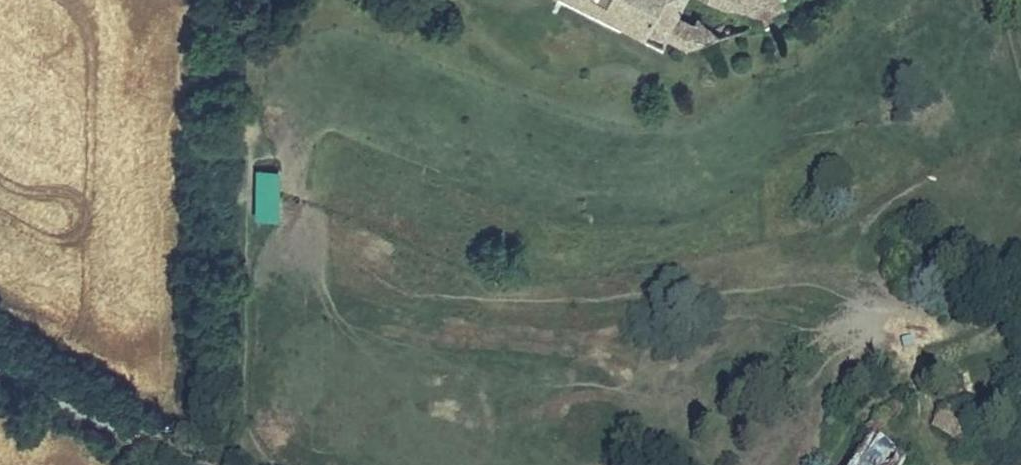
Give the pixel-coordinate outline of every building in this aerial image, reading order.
[(616,16),(616,15),(659,36),(660,33),(669,15),(677,0),(583,0),(616,16)] [(783,0),(729,0),(726,6),(762,24),(788,3),(783,0)] [(704,41),(690,27),(689,24),(669,15),(660,33),(685,46),(704,41)] [(716,37),(696,17),(689,24),(690,27),(704,41),(716,37)] [(252,167),(252,217),(277,217),(277,166),(252,167)] [(969,424),(952,406),(940,409),(933,422),(952,434),(966,449),(976,439),(965,430),(969,424)] [(905,461),(879,441),(894,424),(893,423),(882,413),(864,430),(871,438),(850,464),(902,464),(905,461)]
